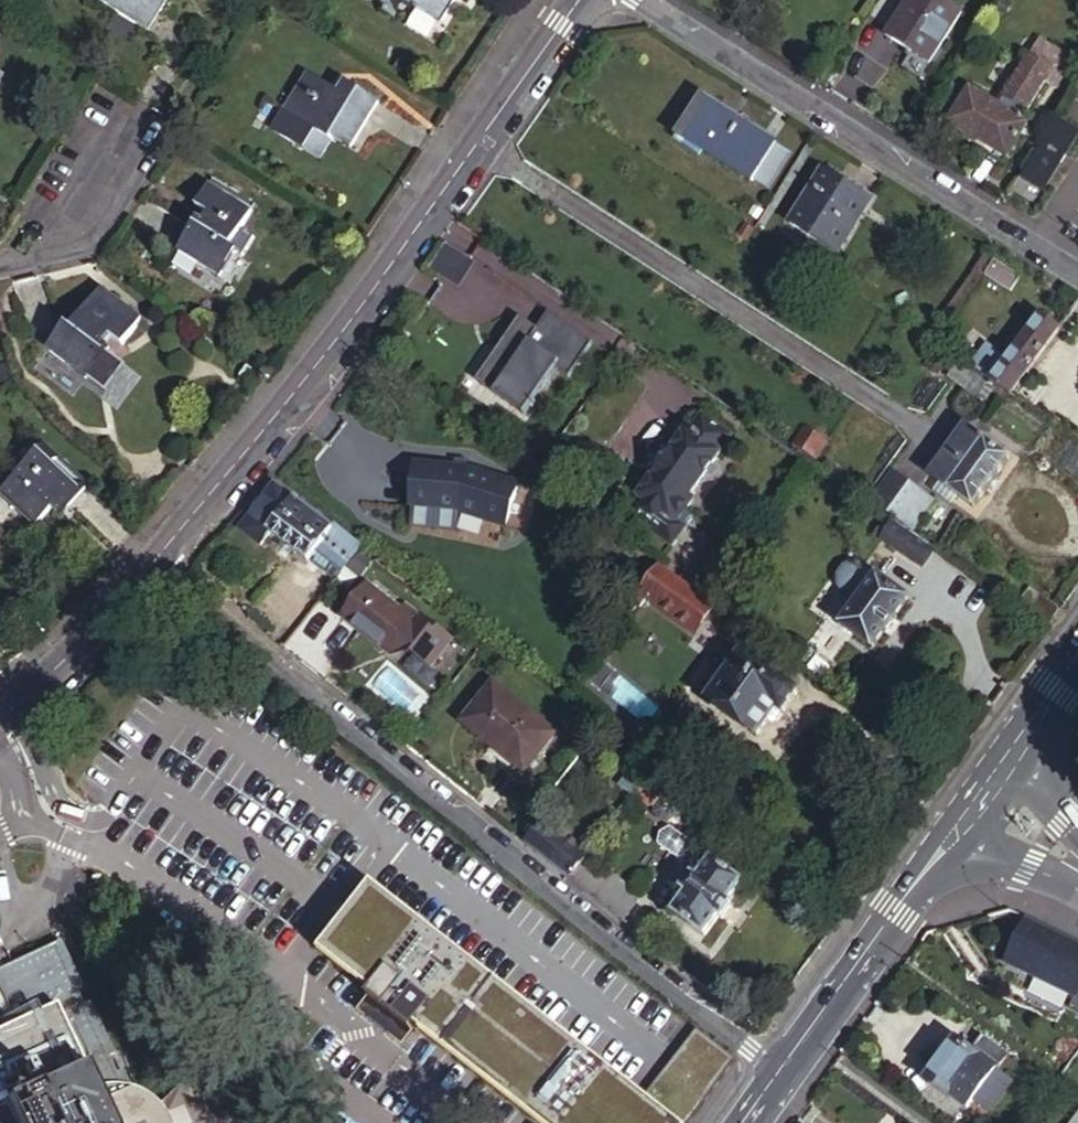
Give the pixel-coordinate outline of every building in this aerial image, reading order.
[(99,5),(97,10),(142,39),(167,0),(92,0),(99,5)] [(416,8),(413,14),(435,28),(452,0),(403,0),(416,8)] [(955,4),(949,0),(906,0),(887,31),(924,54),(955,4)] [(960,7),(955,4),(924,54),(930,58),(960,7)] [(1040,35),(1030,51),(1047,63),(1057,46),(1040,35)] [(1052,65),(1046,75),(1053,79),(1070,54),(1057,46),(1047,63),(1052,65)] [(1000,100),(1019,112),(1024,104),(1027,106),(1046,75),(1052,65),(1047,63),(1030,51),(1000,100)] [(1028,118),(1019,112),(1000,100),(971,82),(951,115),(1008,149),(1028,118)] [(344,153),(372,107),(344,90),(337,100),(313,85),(288,124),(327,150),(331,145),(344,153)] [(752,175),(771,144),(773,141),(705,99),(682,138),(749,181),(752,175)] [(1057,116),(1049,129),(1062,137),(1053,153),(1036,183),(1045,188),(1077,133),(1077,129),(1057,116)] [(1062,137),(1049,129),(1039,145),(1053,153),(1062,137)] [(785,152),(771,144),(752,175),(766,184),(785,152)] [(1022,174),(1036,183),(1053,153),(1039,145),(1022,174)] [(865,199),(825,174),(793,224),(834,249),(865,199)] [(230,254),(254,214),(212,187),(194,214),(210,225),(206,233),(201,230),(183,258),(221,283),(237,260),(230,254)] [(1019,274),(995,257),(985,272),(1010,288),(1019,274)] [(115,361),(140,329),(100,297),(71,335),(64,330),(44,355),(81,384),(106,354),(115,361)] [(987,381),(1008,395),(1058,328),(1037,312),(987,381)] [(592,344),(557,320),(546,336),(520,318),(488,365),(496,371),(483,389),(523,416),(555,370),(568,379),(592,344)] [(982,382),(955,364),(945,379),(971,396),(982,382)] [(706,477),(712,470),(730,441),(702,422),(689,440),(686,437),(639,505),(677,531),(693,507),(689,503),(706,477)] [(764,434),(754,428),(747,438),(757,445),(764,434)] [(972,505),(1009,456),(985,438),(981,443),(968,433),(936,474),(950,484),(949,488),(972,505)] [(88,497),(46,457),(3,501),(37,534),(60,511),(67,518),(88,497)] [(498,537),(522,504),(478,471),(414,462),(410,502),(456,509),(498,537)] [(715,472),(712,470),(706,477),(711,479),(715,472)] [(875,504),(891,514),(912,484),(896,473),(875,504)] [(912,484),(891,514),(914,530),(935,500),(912,484)] [(305,558),(328,528),(292,501),(269,531),(305,558)] [(917,569),(931,549),(888,520),(879,533),(874,540),(917,569)] [(360,545),(332,523),(328,528),(305,558),(334,580),(360,545)] [(867,536),(874,540),(879,533),(872,528),(867,536)] [(845,584),(859,594),(874,574),(859,563),(851,558),(843,563),(839,567),(837,577),(845,584)] [(709,604),(655,564),(641,583),(695,623),(709,604)] [(905,596),(874,574),(859,594),(838,622),(867,644),(905,596)] [(343,616),(383,648),(389,640),(396,645),(419,616),(406,607),(400,613),(366,586),(343,616)] [(1047,628),(1059,612),(1028,589),(1016,606),(1047,628)] [(389,640),(383,648),(390,653),(396,645),(389,640)] [(795,686),(740,646),(703,696),(752,731),(772,704),(779,709),(795,686)] [(523,769),(554,730),(493,683),(463,721),(523,769)] [(528,844),(571,878),(587,858),(582,854),(585,849),(572,841),(569,844),(544,825),(528,844)] [(693,862),(699,847),(681,840),(675,855),(693,862)] [(741,882),(711,860),(700,874),(695,870),(676,895),(681,899),(672,913),(702,935),(717,916),(719,918),(731,903),(728,901),(741,882)] [(558,1033),(377,887),(321,949),(366,991),(350,1008),(410,1054),(422,1033),(508,1102),(537,1122),(679,1122),(558,1033)] [(1025,917),(1003,964),(1033,979),(1024,998),(1057,1014),(1064,998),(1077,1005),(1077,942),(1025,917)] [(108,1104),(137,1090),(127,1069),(122,1072),(115,1058),(120,1055),(95,999),(89,1002),(82,985),(87,982),(67,941),(0,971),(0,1122),(116,1122),(108,1104)] [(16,957),(12,946),(5,948),(8,954),(0,957),(0,964),(16,957)] [(972,1049),(996,1068),(1008,1052),(984,1034),(972,1049)] [(967,1108),(996,1068),(972,1049),(957,1038),(927,1078),(967,1108)] [(159,1116),(161,1099),(157,1097),(150,1094),(142,1091),(137,1090),(108,1104),(116,1122),(162,1122),(159,1116)]
